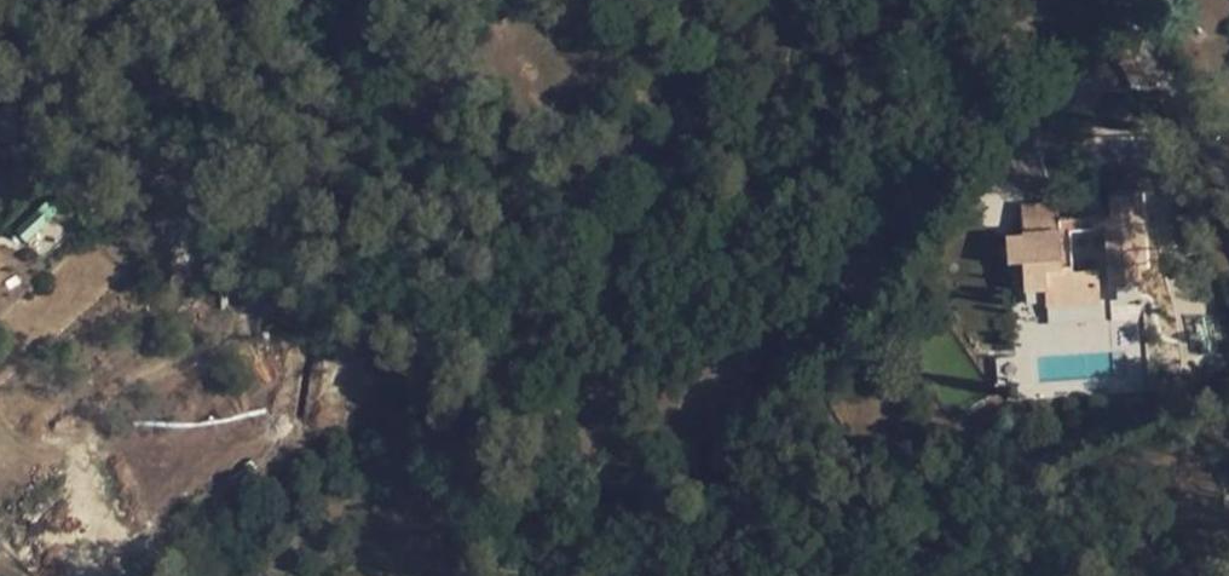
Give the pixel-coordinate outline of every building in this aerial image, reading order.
[(1045,291),(1046,306),(1101,302),(1099,272),(1073,273),(1071,233),(1108,230),(1112,289),(1139,287),(1138,270),(1144,270),(1138,193),(1111,195),(1112,217),(1058,221),(1057,205),(1019,207),(1022,240),(1005,241),(1006,267),(1022,266),(1024,292),(1045,291)] [(17,235),(40,253),(63,223),(40,205),(17,235)]
